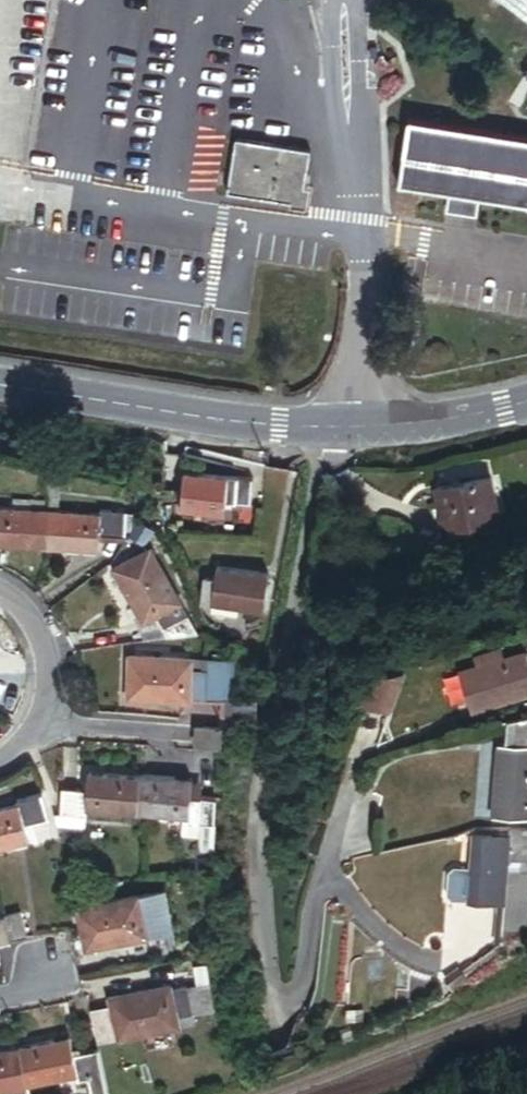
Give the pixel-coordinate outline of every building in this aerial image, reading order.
[(386,133),(375,200),(526,224),(526,155),(386,133)] [(225,201),(297,211),(304,162),(232,152),(225,201)] [(194,494),(196,481),(198,463),(180,461),(177,492),(194,494)] [(57,494),(71,495),(73,480),(54,476),(57,494)] [(235,526),(236,509),(239,485),(196,481),(194,494),(192,522),(235,526)] [(249,510),(262,511),(264,488),(239,485),(236,509),(249,510)] [(2,506),(4,490),(0,490),(0,535),(6,536),(9,512),(9,506),(2,506)] [(23,513),(51,516),(52,504),(24,501),(23,513)] [(235,526),(247,527),(249,510),(236,509),(235,526)] [(4,552),(56,558),(60,517),(51,516),(23,513),(9,512),(6,536),(4,552)] [(136,548),(137,537),(139,519),(114,516),(113,523),(111,545),(136,548)] [(109,563),(111,545),(113,523),(60,517),(56,558),(109,563)] [(137,537),(146,538),(154,519),(139,519),(137,537)] [(469,521),(416,532),(424,571),(477,560),(469,521)] [(167,625),(190,612),(160,558),(124,578),(154,632),(167,625)] [(222,614),(274,623),(281,582),(229,573),(226,591),(222,614)] [(211,612),(222,614),(226,591),(215,589),(211,612)] [(179,646),(201,634),(190,612),(167,625),(179,646)] [(206,644),(201,634),(179,646),(179,648),(206,644)] [(419,659),(425,699),(495,688),(488,645),(447,650),(442,656),(419,659)] [(377,667),(364,702),(392,712),(405,677),(377,667)] [(204,712),(204,709),(205,670),(142,669),(141,711),(204,712)] [(204,709),(237,710),(237,671),(205,670),(204,709)] [(485,709),(444,721),(436,805),(468,808),(474,741),(484,741),(485,709)] [(236,725),(267,726),(267,711),(237,710),(236,725)] [(496,742),(491,818),(526,820),(526,744),(496,742)] [(73,826),(98,827),(99,822),(150,825),(152,784),(100,781),(99,797),(74,796),(73,826)] [(150,825),(201,827),(202,802),(203,786),(152,784),(150,825)] [(37,835),(63,828),(56,801),(31,807),(32,813),(37,835)] [(200,848),(227,849),(229,803),(202,802),(201,827),(200,848)] [(42,851),(37,835),(32,813),(0,821),(0,862),(42,851)] [(69,838),(98,840),(98,827),(73,826),(67,826),(69,838)] [(503,896),(506,853),(484,851),(483,858),(448,855),(445,888),(429,887),(423,891),(421,914),(426,919),(443,920),(442,923),(468,926),(493,928),(495,896),(503,896)] [(498,950),(503,896),(496,896),(493,928),(468,926),(464,969),(498,950)] [(158,943),(183,937),(173,899),(149,905),(158,943)] [(158,943),(149,905),(90,920),(100,958),(158,943)] [(34,922),(14,927),(21,952),(41,947),(34,922)] [(21,952),(14,927),(0,933),(0,960),(21,952)] [(239,1048),(219,968),(205,972),(210,991),(200,993),(206,1020),(190,1024),(192,1033),(207,1029),(208,1035),(195,1039),(206,1083),(227,1078),(221,1055),(213,1057),(212,1055),(239,1048)] [(190,1024),(206,1020),(200,993),(199,990),(183,994),(190,1024)] [(122,1012),(132,1050),(193,1034),(192,1033),(190,1024),(183,994),(122,1010),(122,1012)] [(108,1056),(132,1050),(122,1012),(100,1019),(108,1056)] [(30,1060),(38,1093),(67,1093),(91,1088),(85,1065),(81,1048),(30,1060)] [(30,1060),(0,1068),(0,1093),(38,1093),(30,1060)] [(109,1060),(85,1065),(91,1088),(92,1093),(96,1093),(104,1092),(105,1093),(117,1093),(109,1060)]
